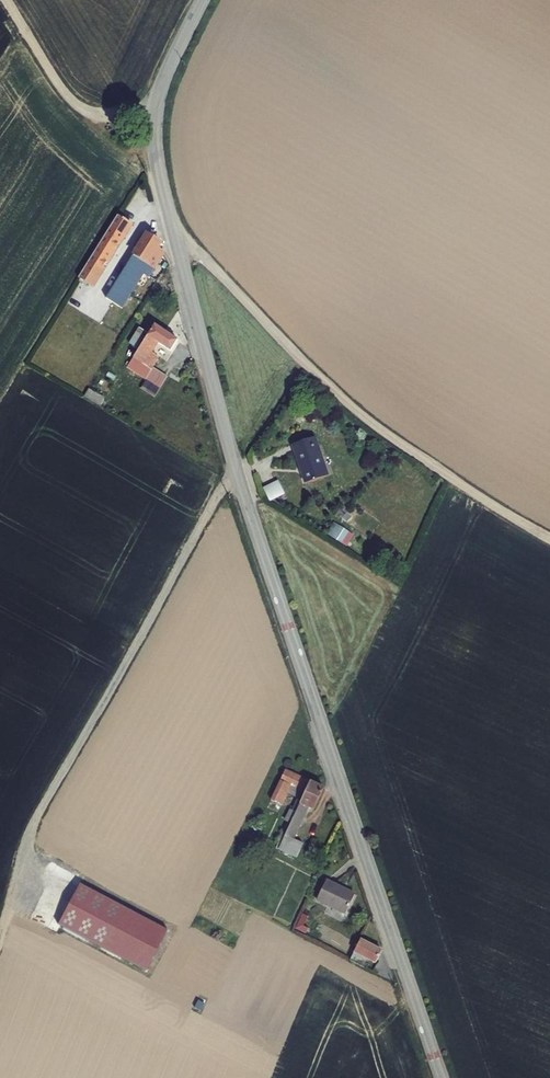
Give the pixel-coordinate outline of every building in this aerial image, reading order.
[(138,128),(128,121),(121,131),(123,135),(125,137),(132,138),(138,128)] [(77,284),(90,292),(130,230),(117,221),(77,284)] [(109,304),(121,311),(140,279),(146,283),(159,260),(154,257),(159,249),(147,241),(144,246),(141,244),(135,254),(139,256),(109,304)] [(158,321),(138,355),(159,368),(167,356),(157,351),(164,339),(175,346),(181,336),(158,321)] [(128,342),(136,347),(145,330),(137,326),(128,342)] [(90,393),(104,402),(109,395),(94,386),(90,393)] [(293,443),(304,482),(328,474),(317,437),(293,443)] [(268,500),(283,493),(277,479),(262,486),(268,500)] [(326,534),(346,545),(353,534),(333,522),(326,534)] [(290,765),(275,793),(285,797),(291,787),(300,792),(308,774),(290,765)] [(296,813),(285,837),(304,846),(307,839),(296,833),(310,803),(316,805),(327,783),(313,777),(296,813)] [(81,882),(57,924),(145,970),(169,928),(81,882)] [(325,882),(315,903),(344,917),(354,896),(325,882)] [(352,938),(341,960),(396,989),(385,955),(352,938)]
